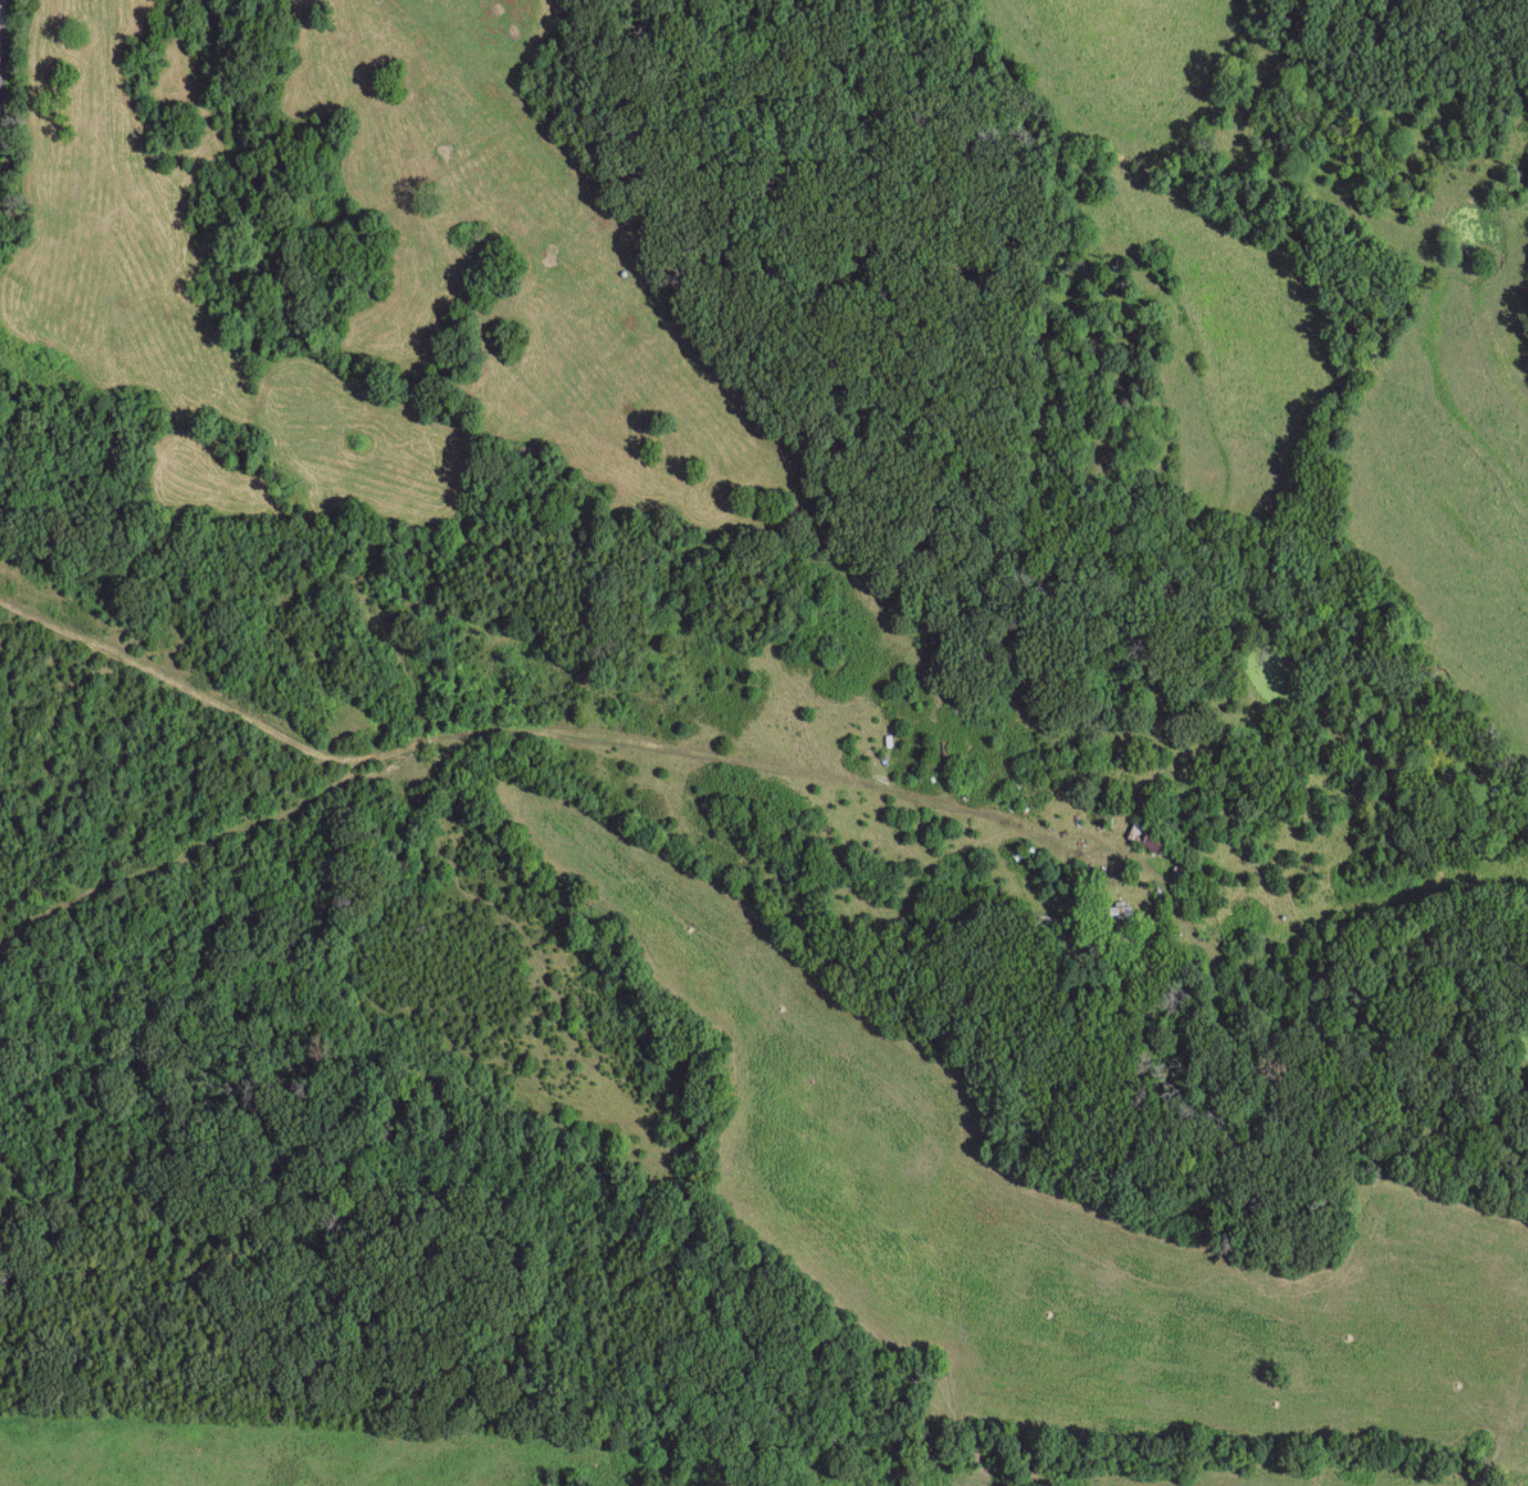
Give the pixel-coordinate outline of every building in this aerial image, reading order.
[(1170,855),(1176,836),(1138,824),(1132,842),(1170,855)] [(1140,926),(1140,907),(1115,907),(1115,926),(1140,926)] [(1047,918),(1047,933),(1067,934),(1068,919),(1047,918)]
